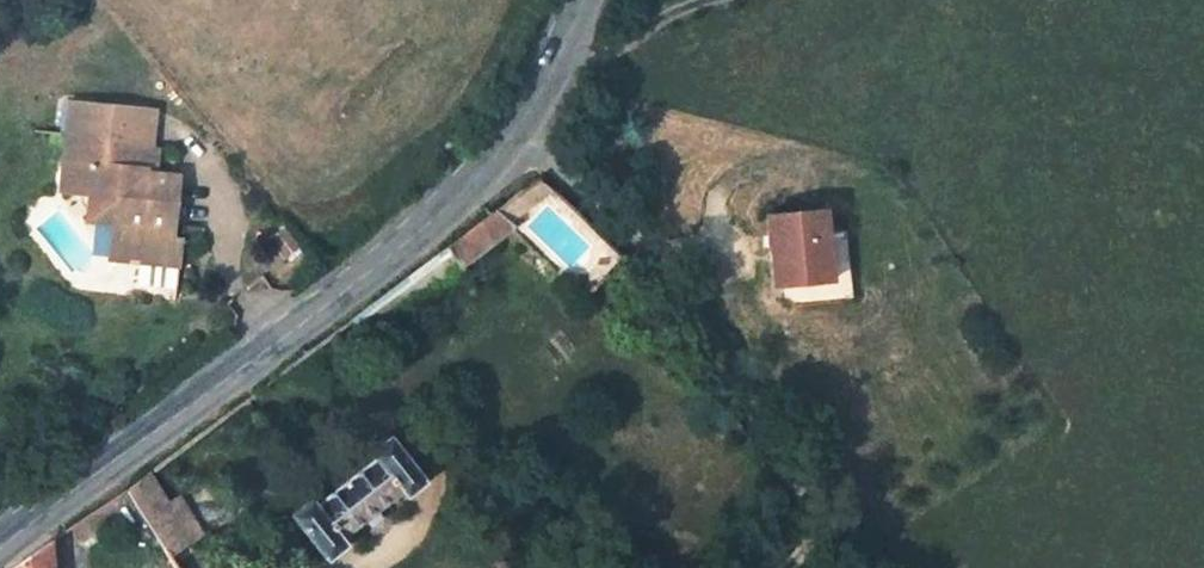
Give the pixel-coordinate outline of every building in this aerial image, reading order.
[(138,261),(179,265),(181,237),(172,237),(163,236),(163,227),(173,228),(178,178),(156,176),(153,177),(148,179),(145,172),(143,167),(155,161),(156,150),(150,149),(152,129),(119,126),(121,107),(76,102),(73,134),(68,134),(64,176),(77,177),(90,195),(89,202),(105,222),(113,224),(119,224),(118,245),(139,248),(138,261)] [(73,134),(76,102),(71,103),(68,134),(73,134)] [(154,111),(121,107),(119,126),(152,129),(154,111)] [(143,167),(145,172),(148,179),(153,177),(155,161),(143,167)] [(90,195),(77,177),(64,176),(62,192),(90,195)] [(494,211),(507,224),(552,187),(539,177),(494,211)] [(105,222),(89,202),(87,221),(105,222)] [(824,207),(768,213),(775,285),(785,283),(832,278),(827,231),(824,207)] [(447,247),(462,269),(514,229),(507,224),(494,211),(447,247)] [(139,248),(118,245),(119,224),(113,224),(110,259),(138,261),(139,248)] [(173,228),(163,227),(163,236),(172,237),(173,228)] [(845,229),(827,231),(832,278),(785,283),(787,302),(852,295),(845,229)] [(138,261),(137,286),(176,289),(179,265),(138,261)] [(423,482),(388,436),(368,451),(373,457),(313,505),(308,499),(289,513),(325,559),(344,544),(338,537),(364,517),(375,509),(399,490),(404,496),(423,482)] [(172,555),(203,535),(179,496),(168,502),(149,472),(127,490),(165,551),(172,555)] [(371,527),(382,518),(375,509),(364,517),(371,527)] [(50,541),(11,567),(52,567),(50,541)] [(172,555),(165,551),(137,567),(180,567),(172,555)]
